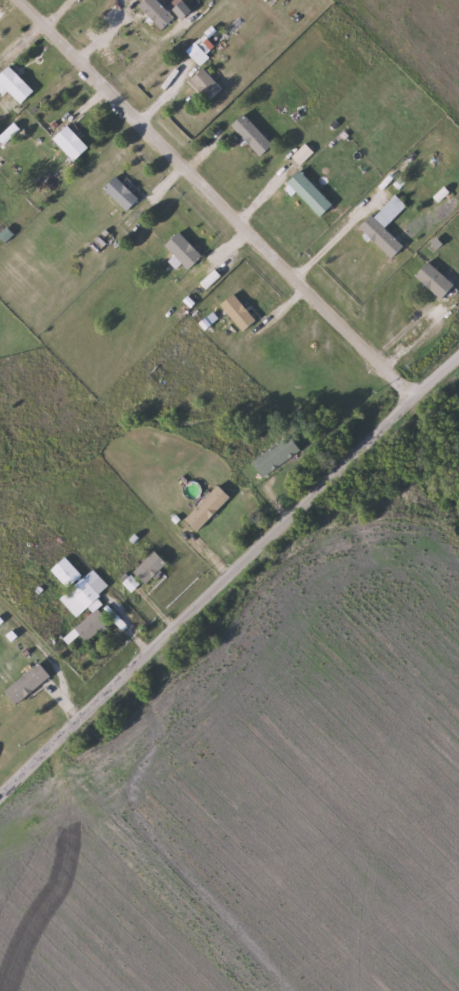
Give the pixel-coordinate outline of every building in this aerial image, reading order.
[(140,6),(146,0),(158,0),(176,18),(164,30),(140,6)] [(177,57),(187,49),(195,59),(185,67),(177,57)] [(5,96),(0,91),(0,77),(11,66),(35,91),(22,105),(9,91),(5,96)] [(222,88),(211,99),(192,80),(203,68),(222,88)] [(90,147),(75,162),(53,140),(68,125),(90,147)] [(293,157),(307,144),(316,153),(302,166),(293,157)] [(334,204),(322,216),(288,183),(301,171),(334,204)] [(105,188),(117,176),(140,199),(128,211),(105,188)] [(386,228),(405,246),(393,258),(362,228),(395,194),(407,206),(386,228)] [(203,256),(190,269),(166,245),(180,232),(203,256)] [(417,275),(429,261),(455,285),(443,299),(417,275)] [(222,305),(235,293),(257,320),(244,331),(222,305)] [(264,476),(253,460),(292,434),(303,451),(264,476)] [(232,497),(198,531),(186,519),(220,485),(232,497)] [(147,584),(135,571),(155,551),(168,563),(147,584)] [(84,575),(70,588),(52,570),(66,557),(84,575)] [(61,599),(94,569),(109,586),(98,595),(104,601),(97,607),(110,621),(88,640),(82,633),(70,644),(65,638),(94,612),(90,606),(77,617),(61,599)] [(5,691),(41,663),(52,677),(17,705),(5,691)]
